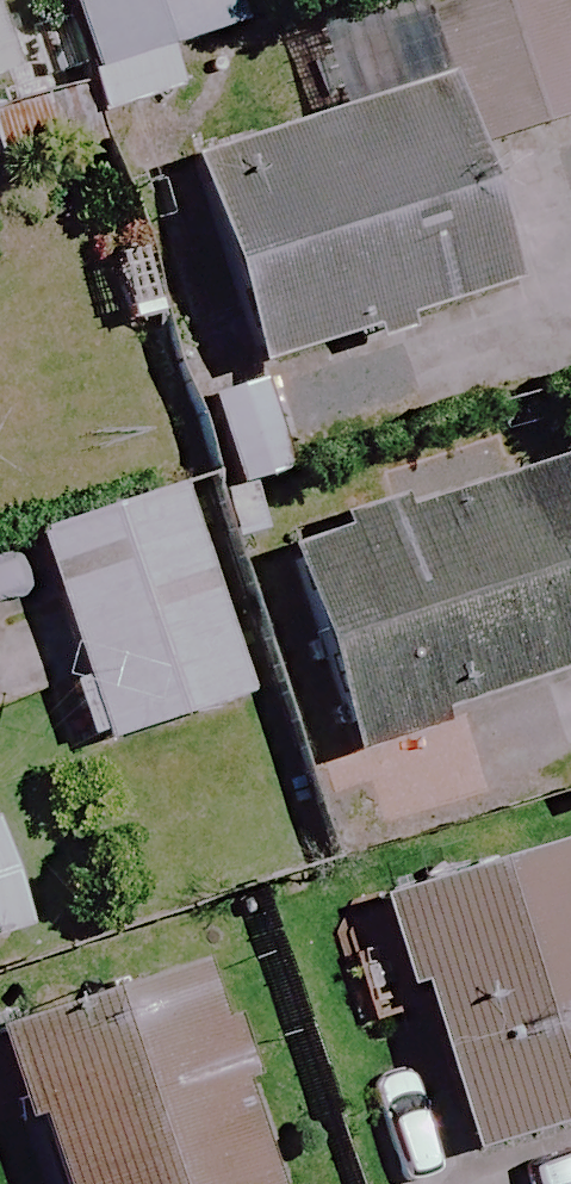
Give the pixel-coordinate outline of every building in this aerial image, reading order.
[(219,0),(63,0),(100,121),(243,76),(219,0)] [(462,152),(570,116),(570,40),(558,0),(479,0),(365,37),(385,98),(179,165),(247,374),(507,289),(462,152)] [(11,87),(0,48),(0,90),(11,87)] [(279,554),(342,757),(570,685),(570,463),(279,554)] [(238,706),(174,498),(28,543),(92,750),(238,706)] [(377,923),(460,1167),(570,1129),(570,857),(377,923)] [(15,940),(0,890),(0,945),(15,940)] [(208,996),(6,1066),(46,1183),(273,1183),(208,996)]
